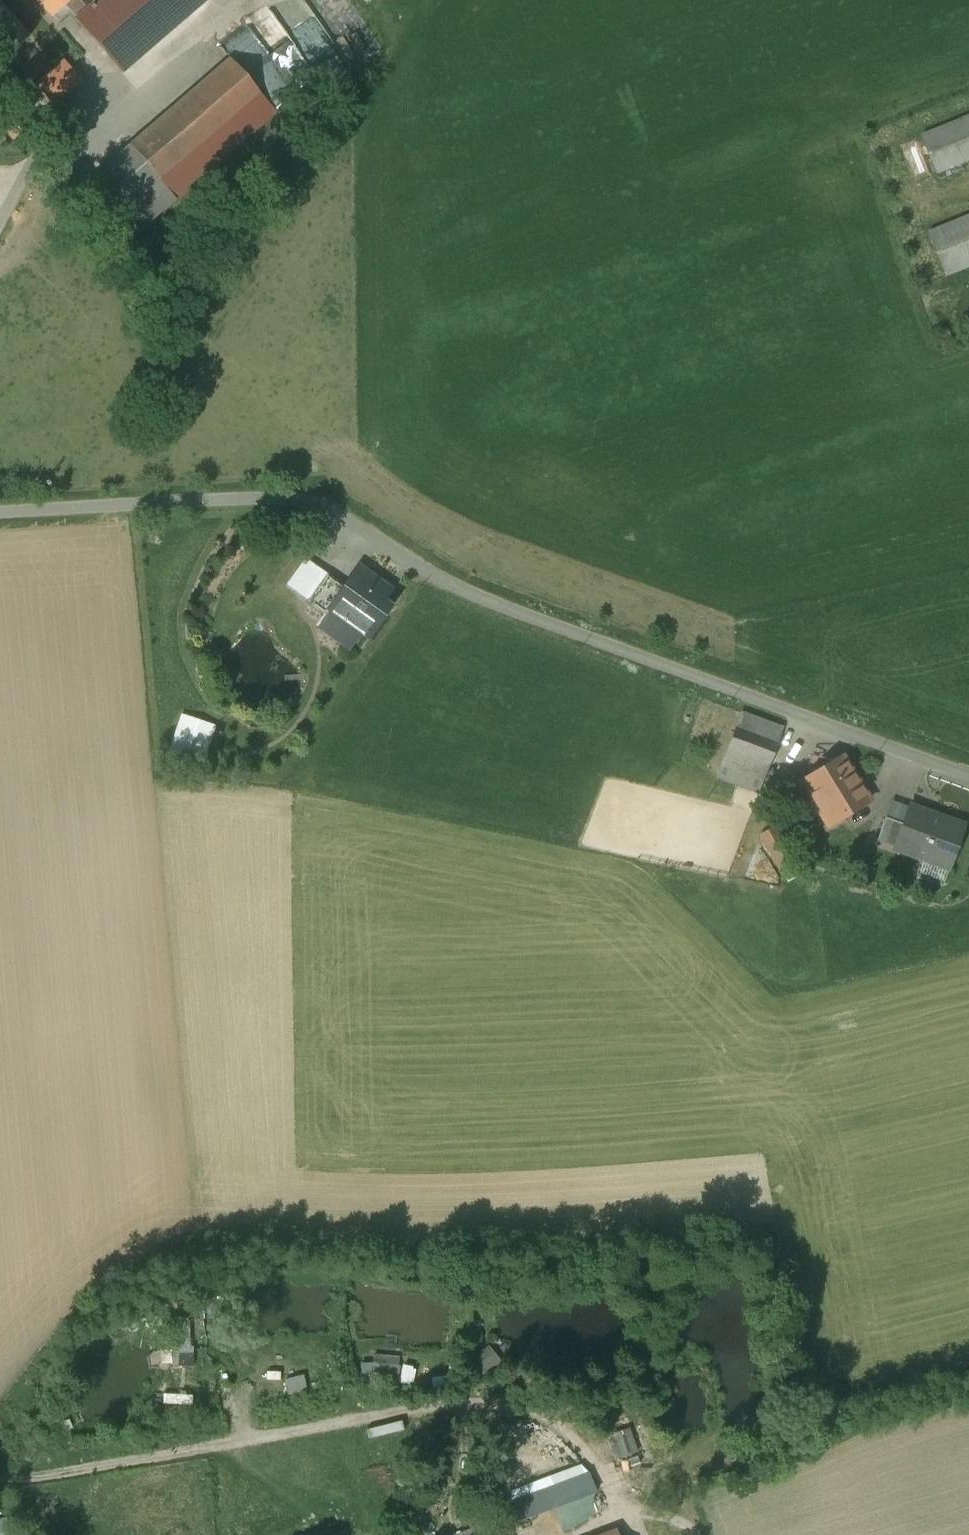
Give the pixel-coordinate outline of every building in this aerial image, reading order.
[(98,0),(38,0),(58,23),(70,12),(77,19),(98,0)] [(77,19),(76,20),(122,72),(206,0),(98,0),(77,19)] [(254,15),(277,75),(273,76),(281,97),(355,68),(350,54),(366,48),(347,0),(292,0),(278,5),(254,15)] [(9,55),(30,37),(0,3),(0,44),(9,55)] [(28,52),(16,62),(32,80),(44,70),(28,52)] [(277,112),(231,59),(130,145),(176,198),(277,112)] [(60,71),(51,78),(66,95),(74,87),(60,71)] [(55,87),(46,95),(54,105),(64,97),(55,87)] [(14,109),(0,127),(0,131),(16,141),(31,128),(14,109)] [(939,174),(968,162),(968,119),(924,137),(939,174)] [(931,232),(948,277),(968,269),(968,217),(931,232)] [(391,591),(360,568),(346,587),(329,610),(331,610),(368,638),(390,608),(383,602),(391,591)] [(329,610),(346,587),(328,574),(307,602),(327,616),(331,610),(329,610)] [(782,729),(741,714),(717,779),(759,794),(782,729)] [(183,718),(168,758),(203,770),(217,730),(183,718)] [(843,759),(802,783),(821,814),(862,790),(843,759)] [(903,825),(887,819),(878,844),(949,868),(964,827),(909,808),(903,825)] [(782,873),(801,864),(782,822),(762,831),(782,873)] [(178,1315),(177,1363),(196,1363),(196,1315),(178,1315)] [(492,1347),(472,1361),(485,1376),(504,1362),(492,1347)] [(402,1356),(375,1354),(373,1371),(400,1374),(402,1356)] [(629,1432),(611,1437),(619,1459),(636,1454),(629,1432)] [(594,1470),(524,1493),(530,1514),(601,1490),(594,1470)] [(16,1513),(0,1518),(0,1534),(23,1534),(16,1513)]
